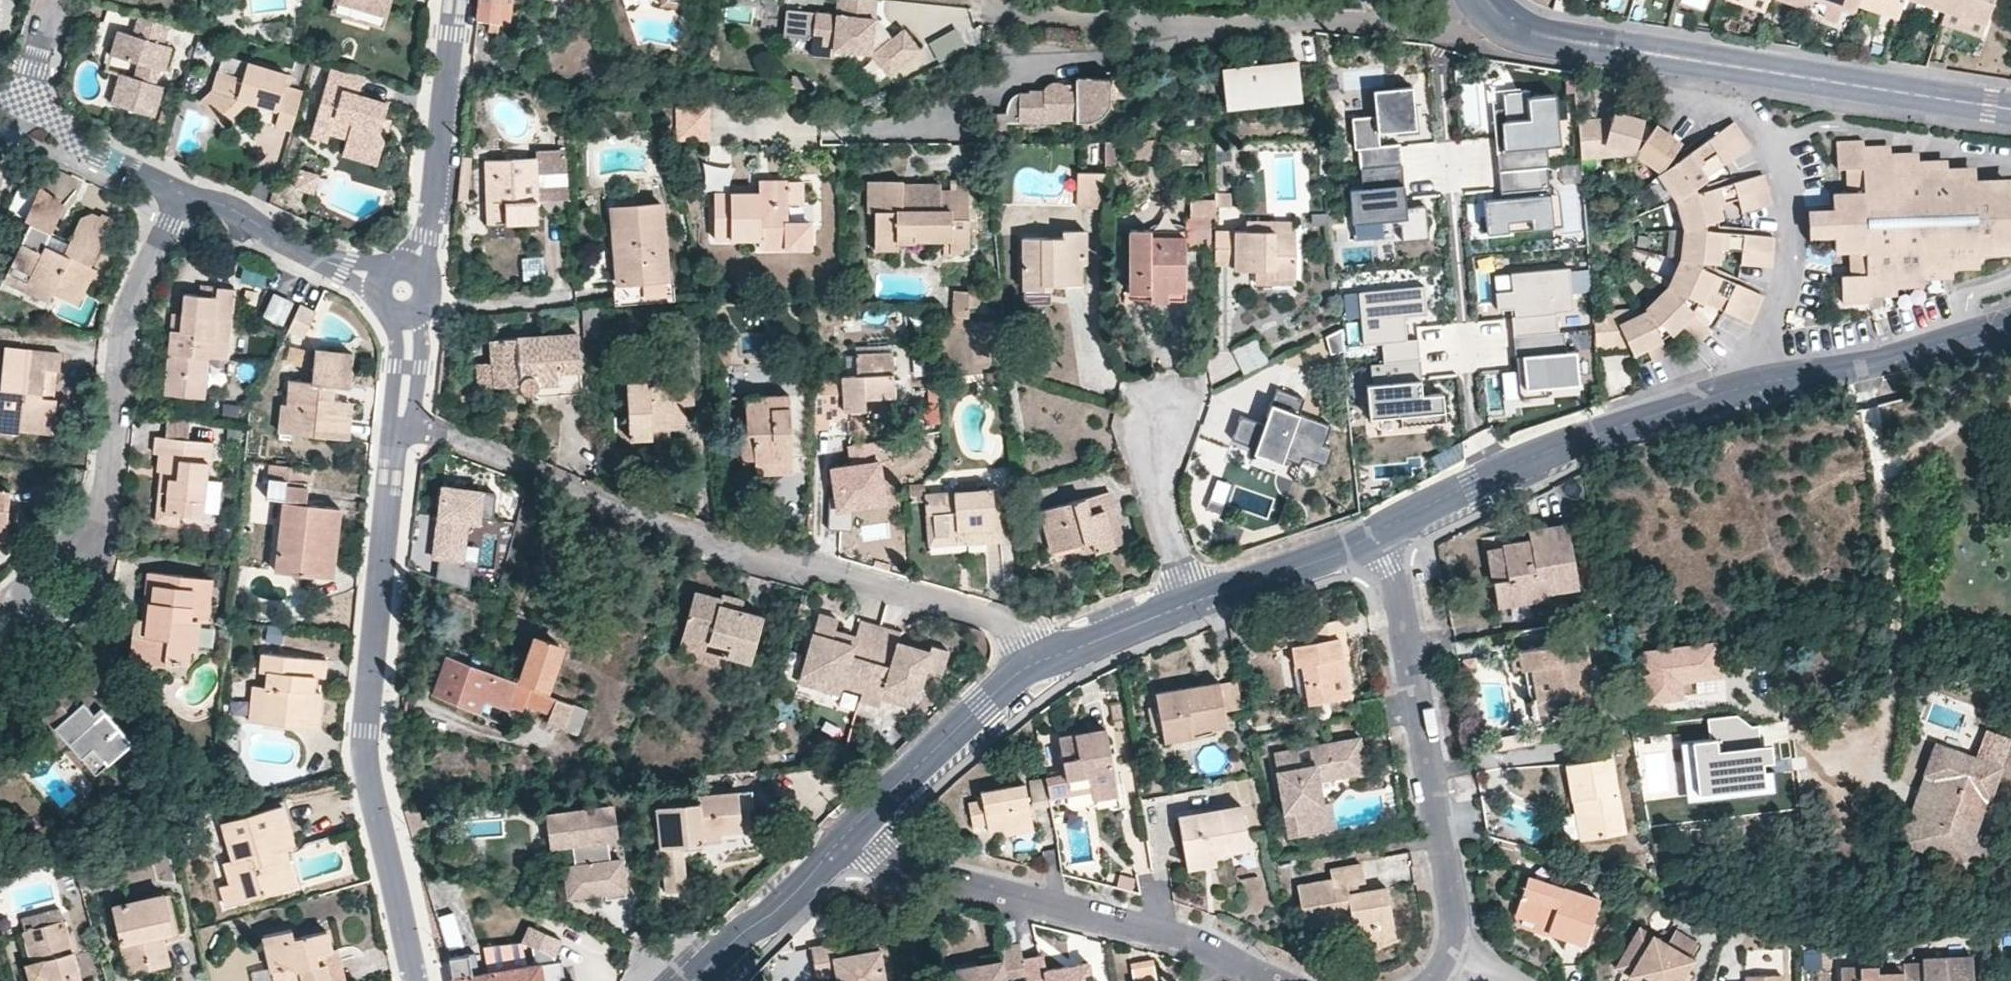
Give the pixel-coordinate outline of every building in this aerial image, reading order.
[(331,11),(382,26),(385,14),(338,0),(335,0),(331,11)] [(385,14),(390,0),(338,0),(385,14)] [(476,21),(490,23),(499,26),(508,27),(511,0),(479,0),(476,21)] [(833,53),(871,56),(891,76),(922,50),(906,31),(895,39),(877,16),(878,0),(837,0),(836,17),(813,15),(811,42),(833,43),(833,53)] [(1859,0),(1828,0),(1855,9),(1858,4),(1859,0)] [(1858,4),(1897,18),(1904,0),(1859,0),(1858,4)] [(1946,10),(1949,0),(1918,0),(1946,10)] [(1993,0),(1949,0),(1946,10),(1985,23),(1993,0)] [(784,7),(781,33),(807,37),(811,10),(784,7)] [(110,54),(142,64),(137,81),(123,77),(113,105),(156,117),(165,87),(158,85),(163,71),(165,71),(172,46),(164,44),(169,26),(138,15),(132,36),(118,32),(110,54)] [(499,26),(490,23),(489,33),(497,34),(499,26)] [(937,59),(965,44),(955,26),(927,41),(937,59)] [(811,42),(809,57),(832,58),(833,53),(833,43),(811,42)] [(238,99),(250,102),(277,110),(273,124),(291,129),(303,90),(285,85),(288,72),(249,60),(244,75),(220,68),(216,85),(200,101),(216,118),(238,99)] [(1227,68),(1230,110),(1308,104),(1305,62),(1227,68)] [(384,117),(388,104),(358,95),(364,75),(332,66),(313,130),(332,136),(348,141),(347,145),(380,154),(388,129),(381,128),(384,117)] [(1067,83),(1062,82),(1058,83),(1055,85),(1052,86),(1050,89),(1049,91),(1036,92),(1036,94),(1025,94),(1023,95),(1020,97),(1019,98),(1018,100),(1016,102),(1015,104),(1014,106),(1013,109),(1013,111),(1013,113),(1012,113),(990,113),(992,141),(992,143),(1012,144),(1011,124),(1068,123),(1068,121),(1083,120),(1083,123),(1095,123),(1102,122),(1105,121),(1108,120),(1111,117),(1113,115),(1114,112),(1115,110),(1116,107),(1116,97),(1106,98),(1105,78),(1081,78),(1081,92),(1074,91),(1072,88),(1070,85),(1067,83)] [(1116,97),(1115,78),(1105,78),(1106,98),(1116,97)] [(1411,89),(1374,93),(1377,118),(1353,121),(1359,188),(1346,189),(1350,225),(1400,220),(1402,242),(1428,239),(1425,204),(1405,206),(1397,131),(1415,129),(1411,89)] [(1527,89),(1502,90),(1505,120),(1496,121),(1497,136),(1511,135),(1512,148),(1556,144),(1552,95),(1527,97),(1527,89)] [(250,102),(238,99),(216,118),(222,125),(237,113),(250,102)] [(709,136),(710,104),(677,104),(677,136),(709,136)] [(271,125),(276,114),(266,109),(249,146),(275,158),(287,132),(271,125)] [(1611,118),(1605,143),(1636,150),(1643,119),(1613,111),(1611,118)] [(391,119),(384,117),(381,128),(388,129),(391,119)] [(1611,118),(1595,119),(1598,153),(1636,150),(1605,143),(1611,118)] [(1716,151),(1723,160),(1747,143),(1730,118),(1705,135),(1716,151)] [(1577,121),(1578,132),(1580,155),(1598,153),(1595,119),(1577,121)] [(1654,123),(1636,150),(1661,167),(1683,150),(1680,146),(1681,142),(1654,123)] [(313,130),(311,138),(329,143),(332,136),(313,130)] [(1716,151),(1705,135),(1687,148),(1698,164),(1716,151)] [(1127,142),(1127,161),(1155,160),(1155,142),(1127,142)] [(377,163),(380,154),(347,145),(344,153),(377,163)] [(1683,150),(1661,167),(1680,195),(1706,176),(1698,164),(1687,148),(1683,150)] [(566,150),(533,151),(533,161),(486,162),(488,209),(506,208),(507,226),(536,223),(535,201),(568,199),(566,150)] [(1926,291),(1927,282),(1953,280),(1953,273),(1981,272),(1981,268),(1997,267),(1996,261),(2010,260),(2010,198),(1994,199),(1993,194),(1977,195),(1977,188),(1947,190),(1947,183),(1922,183),(1922,177),(1893,178),(1892,168),(1867,169),(1866,156),(1840,157),(1840,184),(1849,184),(1850,206),(1836,207),(1837,232),(1836,233),(1830,233),(1829,232),(1828,230),(1826,229),(1824,229),(1823,229),(1820,229),(1818,230),(1816,232),(1815,234),(1815,238),(1816,241),(1818,245),(1822,245),(1826,245),(1830,242),(1837,242),(1839,265),(1854,264),(1855,288),(1846,289),(1846,315),(1873,315),(1872,301),(1898,299),(1899,293),(1926,291)] [(704,165),(703,189),(730,190),(731,165),(704,165)] [(313,191),(318,175),(302,170),(297,185),(313,191)] [(1105,174),(1077,174),(1077,207),(1105,207),(1105,174)] [(1762,174),(1735,181),(1738,197),(1741,209),(1770,202),(1762,174)] [(1706,176),(1680,195),(1688,225),(1715,219),(1719,219),(1715,203),(1711,186),(1708,187),(1706,176)] [(1711,186),(1715,203),(1738,197),(1735,181),(1711,186)] [(879,182),(867,182),(866,213),(874,213),(878,213),(879,182)] [(895,232),(914,231),(914,240),(950,240),(950,247),(967,247),(967,192),(950,191),(939,192),(939,185),(918,185),(918,194),(901,194),(902,186),(901,182),(879,182),(878,213),(874,213),(875,236),(895,237),(895,232)] [(950,182),(950,191),(967,192),(967,182),(950,182)] [(714,195),(714,239),(757,239),(757,247),(810,248),(809,221),(802,221),(786,221),(786,183),(767,183),(767,195),(758,194),(714,195)] [(758,194),(767,195),(767,183),(758,183),(758,194)] [(802,183),(786,183),(786,221),(802,221),(802,183)] [(918,194),(918,185),(902,186),(901,194),(918,194)] [(27,290),(35,286),(53,292),(56,287),(71,294),(76,286),(87,289),(96,268),(91,266),(96,253),(93,250),(99,238),(103,239),(112,220),(101,215),(98,217),(93,215),(80,219),(70,239),(65,252),(48,244),(53,231),(63,206),(39,188),(25,218),(30,222),(4,280),(27,290)] [(1214,192),(1191,193),(1191,218),(1214,219),(1214,208),(1214,195),(1214,192)] [(1214,195),(1214,208),(1230,208),(1231,195),(1214,195)] [(1556,198),(1486,202),(1488,235),(1558,231),(1556,198)] [(660,205),(611,209),(616,284),(665,280),(660,205)] [(488,209),(490,226),(507,226),(506,208),(488,209)] [(1294,279),(1295,233),(1274,233),(1274,220),(1250,219),(1250,233),(1214,232),(1214,266),(1232,266),(1232,270),(1253,271),(1271,271),(1271,279),(1294,279)] [(1715,219),(1688,225),(1685,259),(1713,261),(1717,261),(1719,245),(1720,229),(1716,229),(1715,219)] [(1295,233),(1295,220),(1274,220),(1274,233),(1295,233)] [(1720,229),(1719,245),(1742,247),(1743,232),(1720,229)] [(53,231),(48,244),(65,252),(70,239),(53,231)] [(914,240),(914,231),(895,232),(895,237),(895,243),(913,242),(914,240)] [(1150,231),(1129,232),(1129,301),(1184,301),(1183,237),(1150,238),(1150,231)] [(1740,261),(1769,264),(1773,234),(1743,232),(1742,247),(1740,261)] [(1024,284),(1050,284),(1086,284),(1086,278),(1080,278),(1080,264),(1085,264),(1086,235),(1063,235),(1062,239),(1025,239),(1024,284)] [(875,236),(874,250),(895,250),(895,243),(895,237),(875,236)] [(524,280),(545,275),(540,254),(519,259),(524,280)] [(1713,261),(1685,259),(1672,287),(1701,302),(1707,289),(1715,272),(1711,270),(1713,261)] [(243,268),(240,279),(263,285),(266,275),(243,268)] [(1511,312),(1513,335),(1559,331),(1557,314),(1574,313),(1570,268),(1510,273),(1512,293),(1496,294),(1497,313),(1511,312)] [(1253,271),(1253,286),(1294,287),(1294,279),(1271,279),(1271,271),(1253,271)] [(1715,272),(1707,289),(1728,300),(1736,283),(1715,272)] [(612,284),(614,305),(674,301),(672,280),(665,280),(616,284),(612,284)] [(1728,300),(1724,311),(1750,323),(1762,296),(1736,283),(1728,300)] [(35,286),(27,290),(49,300),(53,292),(35,286)] [(53,292),(79,304),(87,289),(76,286),(71,294),(56,287),(53,292)] [(180,397),(204,399),(209,358),(227,359),(235,289),(217,287),(215,296),(185,293),(182,329),(172,329),(170,343),(176,344),(173,372),(183,373),(180,397)] [(1364,344),(1405,340),(1403,316),(1427,313),(1424,287),(1358,294),(1364,344)] [(1649,310),(1661,340),(1683,325),(1696,314),(1672,287),(1649,310)] [(986,291),(963,290),(962,317),(987,320),(986,291)] [(265,315),(282,323),(290,304),(274,297),(265,315)] [(288,330),(303,336),(313,312),(300,307),(288,330)] [(599,307),(581,308),(583,337),(600,336),(599,307)] [(1649,310),(1612,313),(1613,348),(1630,346),(1622,323),(1649,310)] [(1661,340),(1649,310),(1622,323),(1630,346),(1633,351),(1645,347),(1661,340)] [(1612,313),(1594,314),(1597,350),(1613,348),(1612,313)] [(495,314),(486,315),(487,334),(496,333),(496,314),(495,314)] [(1696,314),(1683,325),(1697,341),(1709,329),(1696,314)] [(1559,331),(1513,335),(1515,356),(1519,356),(1520,368),(1516,369),(1518,397),(1547,394),(1546,386),(1578,383),(1575,350),(1564,350),(1562,331),(1559,331)] [(538,387),(538,384),(558,383),(559,395),(580,394),(576,336),(489,342),(490,364),(475,365),(476,388),(518,385),(519,389),(522,393),(526,395),(528,395),(532,394),(535,392),(537,390),(538,387)] [(1245,379),(1269,366),(1257,339),(1231,351),(1245,379)] [(1645,347),(1651,361),(1667,354),(1661,340),(1645,347)] [(165,395),(180,397),(183,373),(173,372),(176,344),(170,343),(165,395)] [(7,347),(0,406),(0,430),(19,432),(20,430),(21,420),(54,424),(57,399),(53,398),(42,396),(46,369),(57,370),(60,370),(61,354),(7,347)] [(312,382),(292,380),(289,403),(283,403),(280,432),(301,435),(337,438),(341,402),(331,400),(332,385),(349,387),(353,354),(315,350),(312,382)] [(856,356),(856,376),(817,378),(813,430),(827,429),(828,421),(846,421),(846,412),(866,411),(867,421),(883,420),(883,396),(893,396),(892,355),(856,356)] [(1420,359),(1369,364),(1371,384),(1366,384),(1369,418),(1443,411),(1441,393),(1421,395),(1420,381),(1422,381),(1420,359)] [(663,368),(624,369),(628,439),(651,438),(651,429),(669,428),(682,427),(681,406),(679,383),(663,384),(663,368)] [(42,396),(53,398),(57,370),(46,369),(42,396)] [(559,395),(558,383),(538,384),(538,387),(537,390),(535,392),(536,397),(559,395)] [(681,406),(691,406),(691,383),(679,383),(681,406)] [(1238,417),(1230,441),(1253,449),(1251,454),(1279,464),(1281,459),(1297,464),(1299,457),(1323,465),(1329,449),(1320,446),(1328,425),(1297,414),(1302,399),(1274,390),(1262,425),(1238,417)] [(788,398),(745,399),(746,432),(743,435),(740,437),(738,440),(739,457),(743,461),(754,461),(754,474),(775,473),(774,460),(791,460),(788,398)] [(352,402),(341,402),(337,438),(347,440),(352,402)] [(939,404),(924,405),(926,426),(941,425),(939,404)] [(188,440),(190,417),(167,415),(164,437),(188,440)] [(53,434),(54,424),(21,420),(20,430),(53,434)] [(651,429),(651,438),(669,438),(669,428),(651,429)] [(181,514),(202,515),(208,469),(210,467),(213,442),(188,440),(164,437),(156,436),(154,453),(160,454),(157,471),(162,472),(170,473),(166,511),(181,514)] [(877,442),(850,445),(852,465),(831,468),(836,510),(884,504),(877,442)] [(791,472),(791,460),(774,460),(775,473),(791,472)] [(742,473),(754,474),(754,461),(743,461),(741,461),(742,473)] [(162,472),(157,520),(179,523),(181,514),(166,511),(170,473),(162,472)] [(1222,509),(1231,483),(1216,478),(1206,504),(1222,509)] [(482,493),(437,487),(428,556),(463,561),(468,527),(477,528),(482,493)] [(9,510),(10,491),(0,490),(0,509),(9,510)] [(937,535),(957,534),(957,539),(968,539),(968,544),(1000,542),(997,492),(927,496),(927,516),(936,515),(937,535)] [(1112,510),(1108,494),(1039,513),(1050,553),(1091,543),(1099,540),(1102,550),(1112,547),(1102,513),(1112,510)] [(303,503),(284,502),(276,572),(322,576),(327,533),(337,533),(340,506),(303,503)] [(7,525),(9,510),(0,509),(0,523),(7,525)] [(1112,547),(1123,545),(1112,510),(1102,513),(1112,547)] [(927,516),(929,546),(968,544),(968,539),(957,539),(957,534),(937,535),(936,515),(927,516)] [(1497,606),(1547,598),(1547,593),(1578,589),(1568,524),(1528,531),(1529,540),(1502,545),(1503,549),(1488,551),(1497,606)] [(322,576),(332,577),(337,533),(327,533),(322,576)] [(1099,540),(1091,543),(1094,553),(1102,550),(1099,540)] [(437,563),(435,579),(466,584),(468,568),(437,563)] [(188,649),(195,648),(198,619),(206,620),(210,579),(150,573),(147,601),(144,602),(143,619),(137,619),(132,661),(165,664),(165,661),(186,663),(188,649)] [(694,593),(683,636),(753,655),(764,618),(742,611),(720,605),(721,600),(694,593)] [(742,611),(744,602),(723,596),(721,600),(720,605),(742,611)] [(853,641),(851,648),(831,642),(833,635),(837,623),(817,618),(801,676),(819,681),(816,692),(840,698),(844,688),(861,693),(877,629),(857,624),(853,641)] [(1294,667),(1302,666),(1308,704),(1348,698),(1342,667),(1337,640),(1345,639),(1342,620),(1309,625),(1310,630),(1312,643),(1295,646),(1291,647),(1294,667)] [(909,650),(907,660),(894,657),(896,646),(900,635),(877,629),(861,693),(879,697),(878,701),(907,708),(916,699),(922,674),(936,677),(943,653),(928,649),(926,654),(909,650)] [(1293,633),(1295,646),(1312,643),(1310,630),(1293,633)] [(1267,638),(1269,651),(1291,647),(1295,646),(1293,633),(1267,638)] [(510,671),(506,682),(448,659),(433,698),(476,714),(482,702),(501,709),(505,710),(508,700),(523,706),(525,703),(551,713),(547,723),(576,734),(584,713),(533,693),(536,684),(547,687),(563,644),(538,634),(522,675),(510,671)] [(851,648),(853,641),(833,635),(831,642),(851,648)] [(751,664),(753,655),(683,636),(678,657),(725,670),(728,659),(751,664)] [(1342,667),(1350,665),(1345,639),(1337,640),(1342,667)] [(1514,672),(1524,670),(1530,702),(1538,701),(1542,722),(1575,717),(1574,710),(1591,707),(1588,690),(1582,691),(1577,661),(1587,660),(1584,640),(1511,653),(1514,672)] [(1720,643),(1641,650),(1646,704),(1708,699),(1706,678),(1723,677),(1720,643)] [(896,646),(894,657),(907,660),(909,650),(896,646)] [(269,673),(268,687),(265,724),(309,728),(313,692),(315,677),(324,678),(327,659),(263,653),(262,672),(269,673)] [(1588,690),(1592,690),(1587,660),(1577,661),(1582,691),(1588,690)] [(1301,706),(1308,704),(1302,666),(1294,667),(1301,706)] [(51,693),(69,714),(84,701),(93,712),(100,705),(72,674),(51,693)] [(801,676),(798,687),(816,692),(819,681),(801,676)] [(1193,737),(1192,732),(1226,726),(1224,713),(1219,687),(1219,683),(1156,694),(1158,708),(1162,731),(1162,732),(1164,742),(1193,737)] [(1237,685),(1219,687),(1224,713),(1241,710),(1237,685)] [(268,687),(254,686),(252,723),(265,724),(268,687)] [(322,694),(313,692),(309,728),(318,729),(322,694)] [(68,744),(81,758),(93,749),(108,765),(133,742),(100,705),(93,712),(84,701),(69,714),(51,693),(36,707),(44,717),(68,744)] [(861,693),(858,704),(876,709),(878,701),(879,697),(861,693)] [(482,702),(476,714),(496,722),(501,709),(482,702)] [(1158,708),(1149,709),(1154,732),(1162,731),(1158,708)] [(44,717),(32,726),(56,753),(68,744),(44,717)] [(1711,745),(1687,746),(1691,801),(1773,794),(1771,765),(1779,764),(1777,742),(1762,743),(1760,719),(1741,720),(1710,723),(1711,745)] [(1066,779),(1088,775),(1091,787),(1092,792),(1116,787),(1106,730),(1058,738),(1066,779)] [(1978,759),(2001,768),(2010,742),(2010,739),(2004,736),(1989,731),(1978,759)] [(1321,805),(1315,806),(1311,783),(1317,782),(1335,779),(1333,764),(1362,759),(1358,739),(1309,749),(1313,768),(1299,770),(1295,751),(1274,755),(1289,838),(1326,831),(1321,805)] [(1926,775),(1937,780),(1913,848),(1962,866),(1988,797),(1990,797),(2001,768),(1978,759),(1975,758),(1979,749),(1969,746),(1966,755),(1937,745),(1926,775)] [(97,775),(108,765),(93,749),(81,758),(97,775)] [(1571,800),(1579,799),(1585,839),(1623,832),(1610,757),(1566,765),(1571,800)] [(1333,764),(1335,779),(1364,773),(1362,759),(1333,764)] [(1091,787),(1088,775),(1066,779),(1069,791),(1091,787)] [(1937,780),(1926,775),(1900,842),(1913,848),(1937,780)] [(1032,801),(1046,798),(1042,777),(1028,780),(1032,801)] [(1315,806),(1321,805),(1317,782),(1311,783),(1315,806)] [(987,831),(1003,828),(1031,822),(1024,784),(980,792),(981,801),(967,803),(972,828),(986,825),(987,831)] [(1118,797),(1116,787),(1092,792),(1093,802),(1118,797)] [(658,809),(662,847),(682,846),(705,844),(705,856),(758,850),(753,792),(739,794),(696,797),(697,805),(658,809)] [(1579,799),(1571,800),(1579,840),(1585,839),(1579,799)] [(1326,831),(1335,829),(1331,808),(1331,803),(1321,805),(1326,831)] [(222,883),(229,904),(286,887),(275,849),(287,846),(294,843),(283,806),(222,823),(232,859),(226,861),(231,880),(222,883)] [(619,838),(615,807),(547,816),(551,848),(573,845),(576,867),(565,868),(569,897),(596,894),(595,886),(604,885),(605,893),(606,900),(627,897),(622,860),(611,862),(608,840),(619,838)] [(1249,848),(1242,807),(1177,818),(1186,859),(1216,854),(1249,848)] [(1032,831),(1031,822),(1003,828),(1004,836),(1032,831)] [(705,856),(705,844),(682,846),(683,857),(705,856)] [(286,887),(297,884),(287,846),(275,849),(286,887)] [(683,857),(682,846),(662,847),(666,892),(686,890),(683,857)] [(1186,859),(1187,870),(1218,864),(1216,854),(1186,859)] [(1340,924),(1339,916),(1351,915),(1353,929),(1356,944),(1377,939),(1375,928),(1393,925),(1386,889),(1359,893),(1356,894),(1358,901),(1348,903),(1345,887),(1357,884),(1363,883),(1360,866),(1330,871),(1331,881),(1296,887),(1305,930),(1321,927),(1340,924)] [(1528,873),(1515,869),(1508,888),(1522,893),(1528,873)] [(1516,913),(1549,924),(1548,930),(1582,942),(1598,896),(1560,883),(1528,873),(1522,893),(1516,913)] [(1357,884),(1345,887),(1348,903),(1358,901),(1356,894),(1359,893),(1357,884)] [(605,893),(604,885),(595,886),(596,894),(605,893)] [(161,893),(110,906),(129,973),(168,963),(161,934),(159,923),(169,920),(163,895),(161,893)] [(1516,913),(1518,925),(1546,934),(1548,930),(1549,924),(1516,913)] [(1351,915),(1339,916),(1340,924),(1321,927),(1322,935),(1353,929),(1351,915)] [(50,978),(51,980),(78,980),(63,923),(61,920),(24,930),(26,937),(32,961),(26,963),(31,980),(41,980),(50,978)] [(169,920),(159,923),(161,934),(172,931),(169,920)] [(1377,939),(1378,947),(1395,939),(1393,925),(1375,928),(1377,939)] [(558,978),(564,977),(561,961),(554,962),(554,957),(561,941),(531,926),(523,943),(532,948),(535,966),(480,975),(476,954),(449,959),(453,980),(559,980),(558,978)] [(1632,975),(1641,980),(1685,980),(1681,979),(1686,970),(1694,958),(1691,956),(1699,944),(1677,930),(1670,944),(1642,927),(1619,967),(1632,975)] [(276,980),(331,980),(326,959),(324,950),(330,948),(326,931),(294,938),(292,928),(265,933),(276,980)] [(1019,943),(998,946),(1001,959),(1002,965),(982,969),(956,973),(958,980),(1014,980),(1026,979),(1022,960),(1021,953),(1019,943)] [(812,948),(813,961),(817,980),(837,977),(838,980),(880,980),(875,951),(854,955),(835,959),(834,952),(832,945),(812,948)] [(340,956),(338,947),(330,948),(324,950),(326,959),(340,956)] [(853,949),(834,952),(835,959),(854,955),(853,949)] [(340,956),(326,959),(331,980),(345,980),(340,956)] [(1072,974),(1071,968),(1046,971),(1043,957),(1022,960),(1026,979),(1027,980),(1093,980),(1089,964),(1079,966),(1081,972),(1072,974)] [(1972,958),(1922,960),(1923,965),(1903,966),(1903,972),(1903,980),(1973,980),(1972,958)] [(1001,959),(981,962),(982,969),(1002,965),(1001,959)] [(1903,972),(1876,973),(1876,965),(1841,967),(1842,980),(1903,980),(1903,972)] [(1685,980),(1688,980),(1693,974),(1686,970),(1681,979),(1685,980)]
